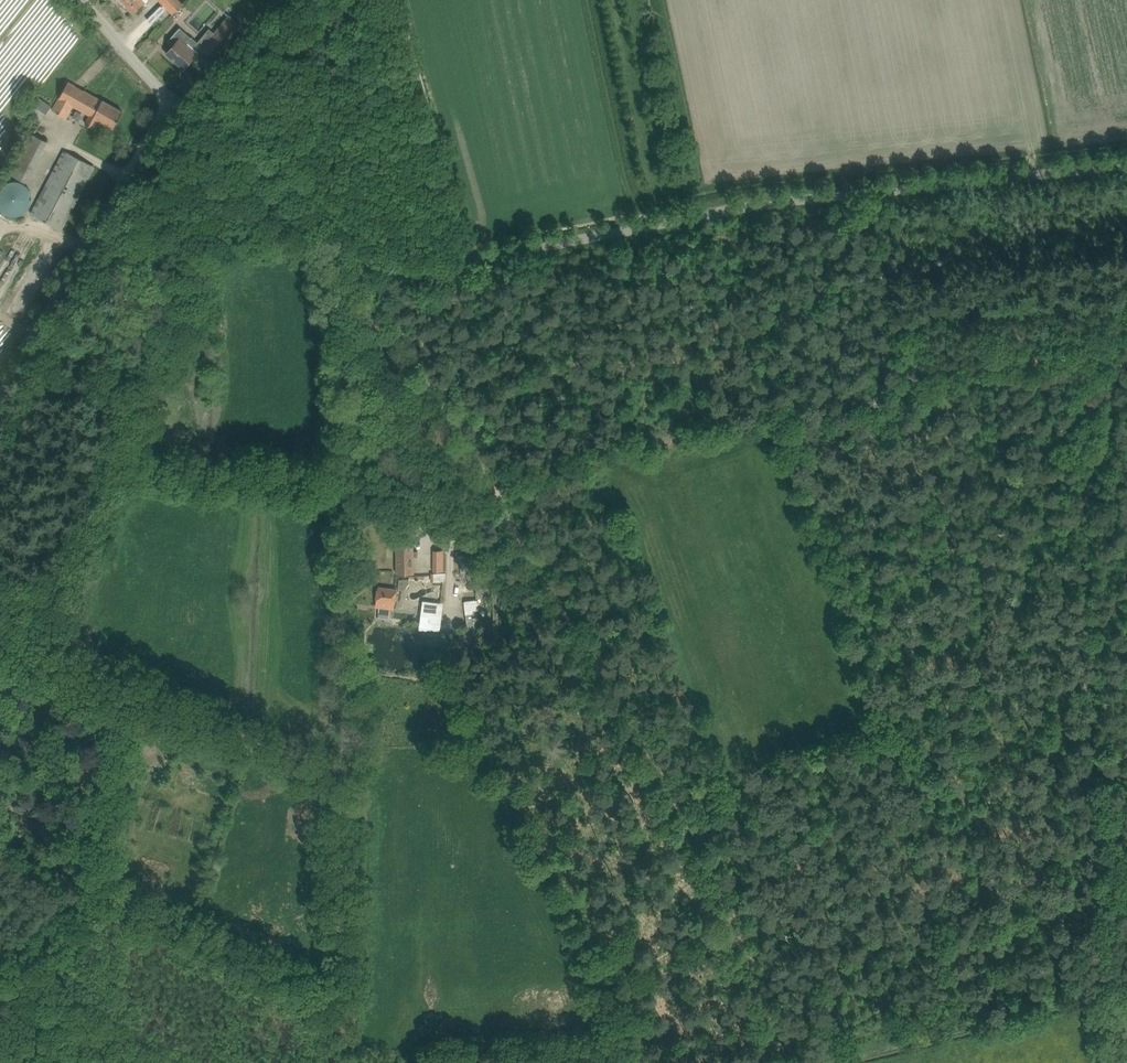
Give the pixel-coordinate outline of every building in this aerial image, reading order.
[(133,13),(148,0),(122,0),(133,13)] [(173,14),(182,5),(177,0),(159,0),(173,14)] [(183,69),(194,57),(201,48),(215,60),(233,38),(219,26),(202,47),(191,37),(192,37),(191,36),(190,38),(179,28),(180,28),(179,27),(167,41),(173,45),(166,53),(183,69)] [(59,98),(52,110),(66,117),(72,105),(90,115),(85,123),(92,127),(97,119),(114,129),(123,111),(84,90),(82,91),(75,87),(75,85),(68,81),(59,98)] [(21,107),(41,121),(51,106),(31,93),(21,107)] [(6,172),(25,182),(47,141),(27,131),(6,172)] [(31,213),(52,224),(61,229),(94,167),(64,151),(31,213)] [(3,214),(8,216),(13,217),(19,216),(24,214),(28,210),(31,204),(32,200),(32,194),(30,189),(26,185),(22,182),(17,180),(11,180),(6,181),(1,184),(0,186),(0,211),(3,214)] [(396,534),(397,574),(414,573),(413,533),(396,534)] [(443,572),(443,563),(434,563),(434,572),(443,572)] [(444,581),(445,572),(432,572),(432,581),(444,581)] [(375,606),(394,609),(396,589),(378,586),(375,606)] [(464,617),(477,617),(477,591),(463,591),(464,617)] [(423,603),(420,628),(439,630),(442,605),(423,603)]
